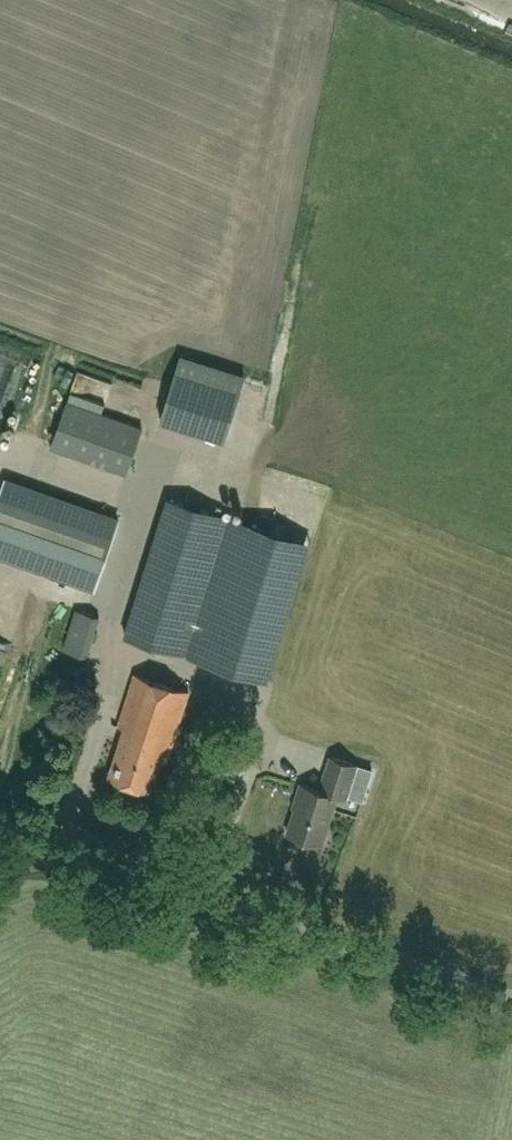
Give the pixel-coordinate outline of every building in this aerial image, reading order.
[(231,442),(251,376),(185,357),(165,423),(231,442)] [(10,364),(0,361),(0,395),(10,364)] [(126,475),(143,427),(66,400),(50,448),(126,475)] [(0,494),(0,558),(95,592),(121,518),(6,477),(0,494)] [(247,674),(289,536),(168,498),(125,637),(247,674)] [(87,657),(100,617),(76,610),(63,649),(87,657)] [(49,616),(42,631),(53,637),(61,622),(49,616)] [(166,762),(189,691),(135,674),(119,726),(124,727),(109,777),(152,790),(161,761),(166,762)] [(331,755),(326,772),(320,789),(301,783),(296,799),(298,799),(288,833),(322,844),(337,795),(346,798),(356,764),(331,755)]
